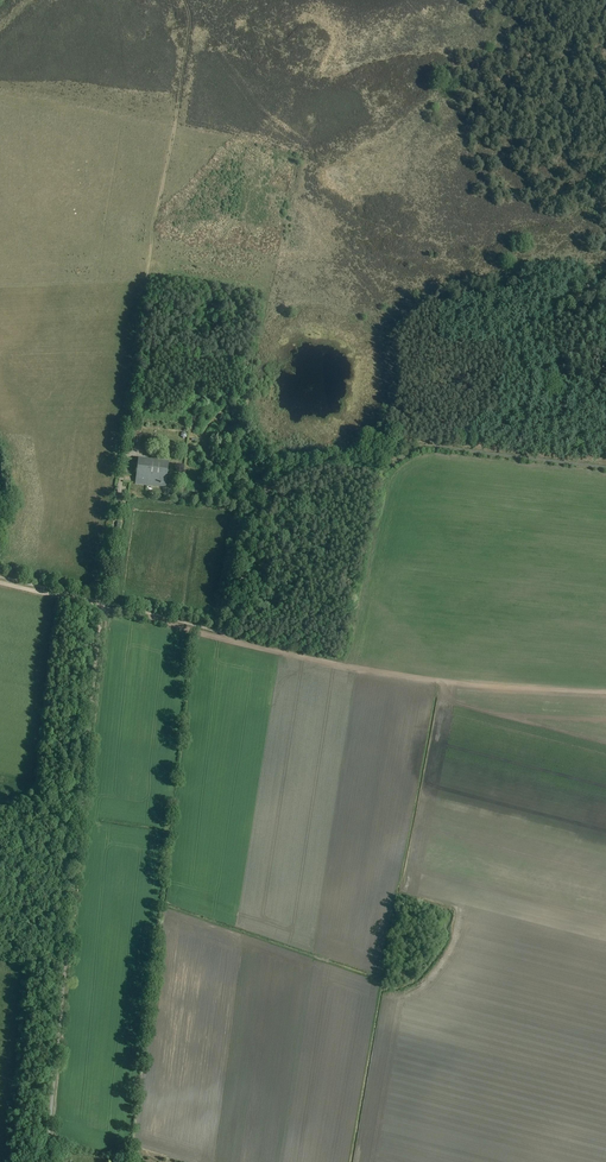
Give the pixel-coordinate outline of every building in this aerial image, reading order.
[(153,485),(165,487),(166,480),(168,466),(168,462),(138,458),(135,483),(153,485)]
